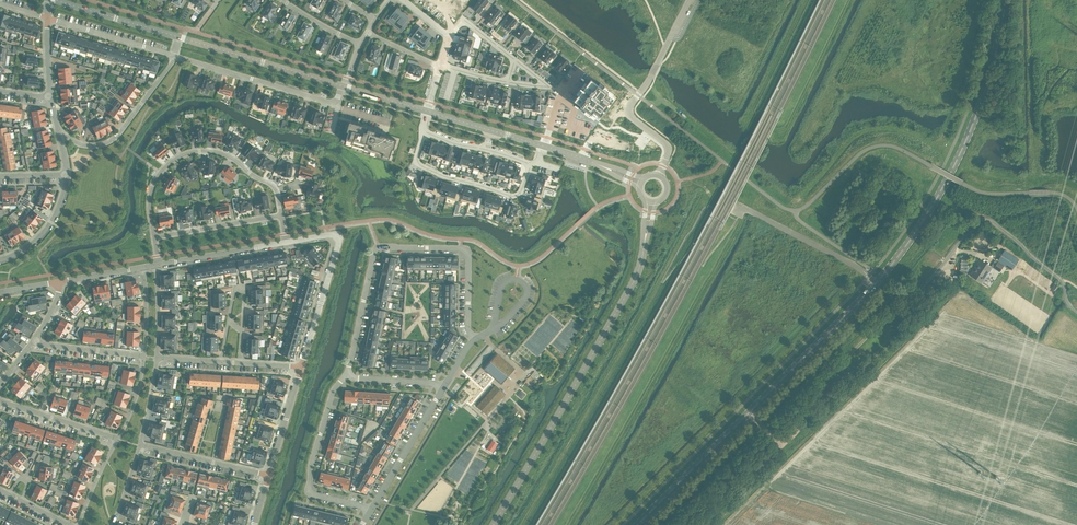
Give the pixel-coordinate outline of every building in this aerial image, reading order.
[(172,2),(179,5),(178,6),(182,8),(186,1),(185,0),(173,0),(172,2)] [(201,0),(194,0),(192,3),(198,7),(197,9),(201,11),(202,10),(207,4),(201,0)] [(259,0),(249,0),(247,4),(253,8),(252,9),(255,12),(260,4),(257,2),(259,0)] [(322,1),(323,0),(314,0),(311,4),(318,8),(317,9),(321,11),(326,4),(322,1)] [(473,9),(479,14),(483,9),(488,12),(493,6),(488,2),(489,2),(488,1),(488,0),(480,0),(473,9)] [(273,14),(278,7),(276,6),(277,4),(273,2),(272,4),(271,3),(263,15),(269,19),(268,21),(272,23),(277,16),(273,14)] [(339,13),(340,10),(342,6),(335,2),(328,16),(335,19),(334,21),(338,23),(342,15),(339,13)] [(491,14),(487,20),(493,24),(500,16),(501,17),(504,14),(500,11),(501,10),(498,8),(497,8),(496,8),(495,10),(492,7),(493,6),(488,12),(491,14)] [(394,25),(403,13),(402,14),(398,10),(398,9),(393,15),(391,12),(385,19),(386,19),(394,25)] [(291,22),(295,16),(288,12),(281,25),(287,29),(286,30),(290,32),(295,25),(291,22)] [(401,32),(407,25),(404,23),(408,18),(408,17),(408,18),(403,14),(403,13),(394,25),(401,31),(401,32)] [(10,16),(4,15),(0,26),(0,29),(5,31),(10,16)] [(509,20),(503,26),(510,31),(512,28),(515,31),(519,26),(516,23),(517,21),(516,21),(517,20),(514,17),(513,18),(510,15),(507,19),(509,20)] [(11,33),(15,19),(10,17),(10,16),(5,31),(11,33)] [(360,29),(364,22),(353,16),(349,23),(356,26),(355,28),(358,30),(359,28),(360,29)] [(18,31),(21,20),(15,19),(11,33),(17,34),(18,31)] [(23,36),(27,22),(21,20),(18,31),(24,33),(23,36)] [(29,38),(33,24),(27,22),(23,36),(29,38)] [(312,35),(308,33),(312,27),(308,25),(309,24),(306,22),(305,23),(298,36),(304,39),(304,40),(308,43),(312,35)] [(39,34),(39,31),(38,31),(40,26),(33,24),(29,38),(30,35),(36,37),(35,38),(39,39),(40,34),(39,34)] [(417,43),(426,32),(426,31),(426,32),(421,28),(421,27),(416,33),(414,31),(408,37),(409,38),(409,37),(417,43)] [(519,33),(516,36),(522,41),(527,35),(529,36),(531,33),(528,30),(529,29),(525,27),(524,27),(519,33),(518,32),(518,33),(519,33)] [(61,47),(65,33),(58,31),(55,43),(61,45),(61,47)] [(424,50),(430,43),(427,41),(431,36),(431,35),(431,36),(426,32),(417,43),(424,49),(424,50)] [(67,48),(71,35),(65,33),(61,47),(67,48)] [(73,50),(77,37),(71,35),(67,48),(73,50)] [(326,54),(330,45),(327,44),(330,38),(323,35),(316,50),(326,54)] [(458,43),(458,44),(472,48),(473,48),(476,38),(468,36),(467,39),(460,37),(458,43)] [(80,52),(84,39),(77,37),(73,50),(74,49),(80,50),(79,52),(80,52)] [(533,42),(528,49),(534,53),(537,50),(537,51),(538,50),(537,50),(542,44),(541,43),(542,42),(538,40),(534,38),(532,41),(533,42)] [(86,54),(90,41),(84,39),(80,52),(86,54)] [(92,56),(96,43),(90,41),(86,54),(87,52),(93,54),(92,56)] [(342,59),(348,45),(348,44),(345,43),(345,44),(341,42),(338,49),(334,47),(331,55),(335,57),(335,56),(342,59)] [(98,58),(102,45),(96,43),(92,56),(98,58)] [(457,43),(456,46),(458,46),(457,52),(456,51),(456,52),(468,55),(470,56),(472,48),(458,44),(458,43),(457,43)] [(379,65),(382,56),(378,55),(380,48),(379,47),(379,45),(375,44),(374,46),(373,46),(368,60),(376,62),(375,64),(379,65)] [(105,60),(109,47),(102,45),(98,58),(105,60)] [(111,62),(115,48),(109,47),(105,60),(111,62)] [(117,64),(121,50),(115,48),(111,62),(117,64)] [(543,56),(541,59),(547,64),(552,57),(554,58),(556,55),(553,52),(553,51),(550,49),(550,50),(549,49),(544,55),(543,54),(543,55),(543,56)] [(124,64),(128,52),(121,50),(117,64),(118,64),(118,62),(124,64)] [(455,55),(454,58),(461,61),(462,62),(462,61),(466,62),(468,55),(456,52),(455,51),(454,54),(455,55)] [(131,66),(134,54),(128,52),(124,64),(131,66)] [(26,64),(25,65),(37,66),(38,58),(33,58),(34,54),(27,53),(26,58),(23,57),(22,63),(26,64)] [(400,73),(403,64),(398,63),(400,56),(397,55),(397,54),(394,53),(393,54),(389,68),(396,70),(395,71),(400,73)] [(136,69),(140,56),(134,54),(131,66),(137,67),(136,69)] [(488,54),(486,61),(488,62),(488,61),(501,65),(503,58),(495,56),(495,55),(494,56),(488,54)] [(143,71),(147,58),(140,56),(136,69),(143,71)] [(561,61),(556,68),(562,72),(564,69),(565,70),(565,69),(570,63),(569,62),(569,61),(566,59),(565,59),(562,57),(559,60),(561,61)] [(149,73),(153,60),(147,58),(143,71),(143,69),(149,71),(149,73)] [(155,75),(158,66),(159,62),(153,60),(149,73),(155,75)] [(421,76),(423,69),(416,66),(417,62),(409,60),(407,64),(411,65),(409,72),(416,75),(416,77),(419,78),(420,76),(421,76)] [(488,62),(486,69),(490,70),(491,71),(491,70),(501,73),(502,69),(499,68),(500,65),(501,65),(488,61),(488,62)] [(71,75),(70,68),(57,69),(58,76),(71,75)] [(188,88),(192,89),(193,85),(197,86),(200,78),(193,76),(193,75),(192,74),(188,72),(188,73),(187,73),(184,85),(188,86),(188,88)] [(27,84),(27,85),(38,86),(39,79),(35,78),(35,74),(28,73),(28,78),(25,78),(24,83),(27,84)] [(72,83),(71,75),(58,76),(59,84),(72,83)] [(205,78),(202,89),(209,91),(209,89),(213,90),(216,82),(212,81),(212,80),(205,78)] [(591,80),(575,100),(586,109),(584,112),(589,116),(591,114),(598,119),(605,109),(606,110),(607,108),(607,107),(614,98),(608,93),(610,90),(604,86),(602,89),(591,80)] [(140,92),(128,83),(124,89),(136,98),(140,92)] [(221,85),(219,92),(232,96),(234,87),(230,86),(230,85),(226,84),(225,86),(221,85)] [(470,93),(469,99),(476,101),(477,98),(476,98),(479,86),(473,84),(471,92),(470,92),(470,93)] [(479,86),(476,98),(477,98),(484,100),(485,96),(486,96),(485,95),(487,85),(483,84),(483,88),(480,87),(480,86),(479,86)] [(492,98),(491,102),(498,104),(501,91),(501,92),(498,91),(498,88),(495,87),(492,97),(491,97),(491,98),(492,98)] [(77,95),(76,88),(60,89),(60,97),(77,95)] [(136,98),(124,89),(125,90),(121,96),(131,104),(136,98)] [(240,89),(237,98),(243,99),(242,102),(249,104),(253,92),(246,90),(245,91),(240,89)] [(498,104),(504,105),(504,108),(508,109),(510,101),(506,100),(508,93),(501,91),(498,104)] [(516,102),(516,103),(517,103),(517,110),(524,111),(524,110),(525,96),(525,95),(522,94),(522,95),(518,95),(517,103),(516,102)] [(525,96),(524,110),(532,111),(533,96),(534,95),(531,94),(531,97),(525,96)] [(77,103),(77,95),(60,97),(61,104),(77,103)] [(257,95),(255,103),(259,104),(258,107),(267,110),(270,98),(269,97),(266,96),(264,96),(264,97),(257,95)] [(532,111),(531,111),(542,112),(543,105),(539,104),(540,97),(533,96),(532,111)] [(128,108),(115,98),(110,104),(123,114),(128,108)] [(275,101),(273,108),(278,110),(277,112),(285,114),(288,103),(283,102),(284,101),(279,100),(278,102),(275,101)] [(123,114),(110,104),(110,105),(111,105),(107,111),(119,120),(123,114)] [(295,104),(291,117),(298,119),(299,116),(304,118),(307,109),(301,107),(302,106),(295,104)] [(24,118),(25,111),(21,111),(21,108),(15,107),(14,118),(20,119),(20,117),(24,118)] [(81,116),(77,109),(63,118),(67,124),(81,116)] [(45,117),(44,110),(31,112),(32,119),(30,120),(45,117)] [(312,110),(309,122),(318,125),(319,122),(322,123),(325,115),(318,113),(318,112),(317,112),(317,111),(314,110),(313,111),(312,110)] [(71,130),(85,122),(81,116),(67,124),(71,130)] [(47,124),(45,117),(30,120),(32,127),(47,124)] [(111,131),(104,118),(98,121),(97,120),(105,135),(111,131)] [(105,135),(97,120),(91,124),(98,138),(105,135)] [(367,127),(350,122),(347,132),(349,132),(347,140),(353,142),(352,144),(365,148),(365,149),(377,153),(376,155),(390,159),(393,149),(394,149),(397,140),(381,135),(382,133),(366,129),(367,127)] [(197,142),(204,141),(202,128),(195,129),(195,132),(190,132),(191,141),(196,141),(197,142)] [(50,137),(48,130),(33,134),(35,141),(50,137)] [(216,142),(221,143),(223,132),(215,131),(215,133),(210,132),(209,139),(212,140),(212,143),(216,143),(216,142)] [(184,144),(185,144),(180,132),(172,136),(173,138),(169,140),(172,148),(179,145),(179,146),(181,146),(184,145),(184,144)] [(233,147),(237,148),(240,140),(237,138),(238,136),(231,133),(226,145),(233,148),(233,147)] [(51,145),(50,137),(35,141),(37,148),(51,145)] [(429,141),(425,153),(431,155),(435,143),(429,141)] [(165,155),(169,151),(161,143),(156,148),(157,149),(153,153),(158,159),(160,156),(162,158),(166,155),(165,155)] [(431,155),(431,156),(437,158),(441,145),(435,143),(431,155)] [(248,157),(253,161),(259,154),(255,152),(257,149),(250,144),(242,154),(243,154),(243,155),(246,157),(247,157),(248,157)] [(441,145),(437,158),(443,160),(447,146),(441,145)] [(447,146),(443,160),(449,162),(453,148),(447,146)] [(55,158),(54,151),(39,154),(40,161),(55,158)] [(454,157),(452,163),(462,166),(466,153),(460,151),(457,158),(454,157)] [(466,153),(462,166),(468,168),(472,155),(466,153)] [(472,155),(468,168),(473,170),(477,156),(472,155)] [(265,168),(271,171),(274,163),(269,160),(270,159),(264,156),(258,166),(265,169),(265,168)] [(477,156),(473,170),(479,171),(483,158),(477,156)] [(56,166),(55,158),(40,161),(42,161),(43,168),(56,166)] [(483,158),(479,171),(489,174),(491,167),(487,166),(489,160),(483,158)] [(202,161),(201,169),(205,170),(204,174),(209,175),(209,173),(214,174),(215,161),(214,161),(211,160),(211,161),(209,161),(209,162),(202,161)] [(491,167),(489,174),(489,173),(499,176),(503,163),(496,161),(494,168),(491,167)] [(15,168),(14,162),(4,164),(5,170),(8,169),(8,170),(12,170),(12,169),(15,168)] [(179,170),(184,178),(189,175),(191,179),(197,175),(190,163),(184,166),(184,167),(179,170)] [(290,177),(291,177),(292,164),(283,163),(283,166),(279,166),(278,174),(285,175),(285,176),(286,176),(286,177),(290,177)] [(503,163),(499,176),(504,178),(508,164),(503,163)] [(508,164),(504,178),(510,180),(514,166),(508,164)] [(301,166),(299,173),(303,174),(302,177),(306,178),(306,177),(311,179),(315,168),(307,165),(307,168),(301,166)] [(514,166),(510,180),(516,181),(516,182),(519,184),(521,176),(518,175),(520,168),(514,166)] [(225,167),(221,173),(225,176),(224,178),(230,183),(237,174),(233,171),(233,170),(230,167),(228,169),(225,167)] [(422,175),(418,187),(425,189),(425,190),(429,177),(422,175)] [(534,176),(532,183),(545,187),(544,187),(546,180),(547,180),(548,176),(542,175),(541,178),(534,176)] [(163,187),(173,192),(177,185),(175,184),(177,179),(171,176),(169,179),(166,178),(164,182),(165,182),(163,187)] [(429,177),(425,190),(432,192),(432,194),(435,195),(435,196),(437,189),(434,188),(436,179),(429,177)] [(437,189),(435,196),(439,197),(440,196),(447,198),(451,185),(443,182),(441,190),(437,189)] [(307,194),(307,195),(319,199),(320,194),(321,195),(323,190),(318,189),(319,185),(311,183),(309,190),(308,190),(308,191),(307,191),(306,194),(307,194)] [(532,183),(530,190),(537,193),(536,196),(542,198),(545,187),(532,183)] [(451,185),(447,198),(457,201),(460,194),(456,193),(458,187),(451,185)] [(460,194),(457,201),(461,203),(462,201),(469,203),(473,190),(466,187),(463,195),(460,194)] [(50,202),(53,195),(38,189),(35,196),(50,202)] [(473,190),(469,203),(476,205),(480,192),(473,190)] [(481,201),(480,206),(484,208),(484,207),(491,208),(490,210),(491,210),(495,196),(487,194),(485,202),(481,201)] [(268,208),(269,208),(267,195),(258,197),(259,200),(255,200),(256,209),(260,208),(260,209),(265,208),(265,209),(268,208)] [(284,197),(286,209),(293,207),(293,205),(298,204),(297,197),(294,197),(293,195),(289,195),(289,196),(284,197)] [(48,209),(50,202),(35,196),(38,198),(36,204),(48,209)] [(495,196),(491,210),(501,213),(503,207),(499,206),(502,199),(495,196)] [(526,200),(524,204),(525,205),(525,206),(528,207),(528,208),(532,210),(533,209),(538,210),(542,199),(535,197),(533,201),(527,199),(527,200),(526,200)] [(239,210),(239,213),(246,212),(246,210),(252,209),(250,201),(245,201),(244,200),(238,201),(237,198),(233,199),(235,210),(239,210)] [(216,208),(217,215),(221,214),(221,217),(225,216),(225,215),(230,214),(228,203),(221,204),(221,207),(216,208)] [(504,209),(501,217),(504,217),(513,220),(514,214),(515,215),(517,210),(516,210),(517,206),(515,206),(515,205),(511,204),(511,205),(509,204),(507,211),(504,209)] [(211,208),(207,209),(207,206),(198,207),(200,220),(201,219),(201,220),(205,219),(209,218),(209,217),(213,216),(211,208)] [(37,224),(42,219),(31,209),(26,215),(25,214),(37,224)] [(177,213),(178,222),(184,221),(184,222),(191,221),(189,210),(182,211),(182,212),(177,213)] [(37,224),(25,214),(20,220),(33,230),(37,224)] [(159,215),(161,226),(166,225),(166,226),(170,226),(170,223),(174,222),(172,215),(167,216),(166,214),(159,215)] [(852,232),(855,228),(848,223),(845,227),(852,232)] [(24,238),(16,225),(10,229),(18,242),(24,238)] [(18,242),(10,229),(4,233),(11,245),(18,242)] [(318,253),(314,248),(310,251),(309,250),(307,252),(304,249),(295,250),(297,259),(303,258),(307,263),(318,253)] [(1001,258),(998,262),(1003,266),(1004,266),(1010,271),(1017,260),(1004,250),(999,257),(1001,258)] [(286,258),(285,252),(279,253),(281,267),(287,266),(287,263),(289,263),(288,258),(286,258)] [(281,267),(279,253),(273,254),(276,268),(281,267)] [(323,258),(318,253),(307,263),(312,268),(316,264),(317,265),(320,262),(319,261),(323,258)] [(276,268),(273,254),(267,255),(270,269),(270,266),(275,265),(276,268)] [(270,269),(267,255),(262,256),(264,270),(270,269)] [(264,270),(262,256),(256,257),(258,271),(264,270)] [(386,256),(385,263),(396,265),(396,266),(397,266),(399,259),(386,256)] [(258,271),(256,257),(250,258),(252,272),(258,271)] [(252,272),(250,258),(244,259),(246,270),(252,269),(252,272)] [(237,275),(235,261),(229,262),(231,276),(237,275)] [(982,283),(992,268),(981,261),(971,276),(982,283)] [(231,276),(229,262),(223,263),(225,274),(231,273),(231,276)] [(998,262),(994,268),(999,272),(1003,266),(998,262)] [(383,269),(395,271),(396,266),(396,265),(385,263),(383,269)] [(219,278),(217,264),(211,265),(214,279),(219,278)] [(214,279),(211,265),(205,266),(208,280),(214,279)] [(208,280),(205,266),(200,267),(202,281),(208,280)] [(202,281),(200,267),(194,268),(195,273),(190,274),(192,283),(202,281)] [(383,269),(382,275),(392,277),(395,278),(396,271),(395,271),(383,269)] [(177,281),(177,275),(177,271),(170,271),(170,275),(161,275),(162,282),(177,281)] [(382,275),(381,281),(391,283),(392,277),(382,275)] [(314,288),(316,282),(314,281),(315,280),(312,279),(313,278),(308,277),(307,279),(302,278),(300,284),(314,288)] [(138,287),(137,280),(124,282),(125,289),(122,289),(138,287)] [(175,287),(174,281),(177,281),(162,282),(162,288),(171,288),(172,291),(180,291),(180,287),(175,287)] [(381,281),(379,287),(390,289),(390,290),(391,290),(392,283),(391,283),(381,281)] [(110,300),(107,284),(100,285),(103,301),(110,300)] [(312,294),(314,288),(300,284),(298,290),(312,294)] [(103,301),(100,285),(92,287),(95,303),(103,301)] [(266,296),(266,285),(258,285),(258,290),(251,290),(251,297),(266,296)] [(139,293),(138,287),(122,289),(123,296),(139,293)] [(379,287),(378,293),(388,295),(390,290),(390,289),(379,287)] [(226,300),(225,293),(218,293),(218,289),(210,290),(210,300),(226,300)] [(311,300),(312,294),(298,290),(297,296),(311,300)] [(175,301),(175,295),(178,295),(178,291),(180,291),(172,291),(172,295),(162,295),(163,302),(175,301)] [(378,293),(377,299),(387,302),(387,301),(388,295),(378,293)] [(86,304),(75,294),(70,300),(81,310),(86,304)] [(46,302),(45,296),(34,298),(33,295),(27,296),(28,305),(46,302)] [(266,307),(266,296),(251,297),(251,303),(258,303),(259,307),(266,307)] [(309,306),(311,300),(297,296),(295,302),(298,303),(309,306)] [(377,299),(375,306),(388,308),(389,302),(387,301),(387,302),(377,299)] [(81,310),(70,300),(65,305),(77,315),(81,310)] [(226,307),(226,300),(210,300),(211,311),(207,311),(218,311),(218,307),(226,307)] [(176,307),(175,301),(163,302),(163,308),(172,308),(172,312),(179,312),(179,307),(176,307)] [(48,310),(46,302),(28,305),(29,311),(38,310),(38,312),(48,310)] [(307,312),(309,306),(298,303),(296,309),(293,308),(307,312)] [(305,318),(307,312),(293,308),(291,314),(305,318)] [(374,309),(373,315),(383,317),(383,318),(386,318),(387,312),(374,309)] [(264,321),(264,310),(256,310),(256,314),(249,314),(248,321),(264,321)] [(222,322),(222,315),(214,315),(214,311),(218,311),(207,311),(206,322),(222,322)] [(176,322),(176,316),(179,316),(179,312),(172,312),(172,315),(163,315),(163,322),(176,322)] [(37,326),(26,320),(28,318),(22,314),(18,322),(33,332),(37,326)] [(373,315),(372,321),(382,324),(382,323),(385,324),(386,318),(383,318),(383,317),(373,315)] [(302,328),(304,321),(290,317),(288,323),(302,328)] [(68,332),(72,325),(61,319),(57,325),(68,332)] [(264,332),(264,321),(248,321),(248,328),(256,328),(256,332),(264,332)] [(372,321),(370,327),(383,330),(385,324),(382,323),(382,324),(372,321)] [(33,332),(18,322),(15,328),(22,332),(21,334),(29,339),(33,332)] [(176,328),(176,322),(163,322),(163,328),(172,328),(172,332),(178,332),(179,328),(176,328)] [(222,329),(222,322),(206,322),(206,332),(203,332),(214,333),(214,329),(222,329)] [(301,334),(302,328),(288,323),(287,329),(290,330),(301,334)] [(68,332),(57,325),(53,332),(65,338),(68,332)] [(370,327),(369,334),(379,336),(382,337),(383,330),(370,327)] [(299,339),(301,334),(290,330),(288,336),(299,339)] [(448,331),(444,336),(445,337),(455,342),(458,337),(455,335),(451,333),(448,331)] [(21,346),(12,339),(14,337),(9,332),(3,340),(17,351),(21,346)] [(178,342),(178,336),(178,332),(172,332),(172,335),(162,335),(162,341),(178,342)] [(218,344),(218,337),(211,337),(211,333),(214,333),(203,332),(203,343),(218,344)] [(369,334),(368,340),(378,342),(379,336),(369,334)] [(261,346),(261,340),(262,340),(262,336),(255,335),(254,339),(247,339),(246,346),(258,346),(261,346)] [(297,346),(299,339),(288,336),(286,342),(283,341),(297,346)] [(443,341),(442,342),(452,347),(455,342),(445,337),(443,341)] [(3,340),(0,344),(0,345),(6,350),(5,351),(12,357),(17,351),(3,340)] [(367,345),(366,346),(377,348),(378,342),(368,340),(367,345)] [(177,348),(178,342),(162,341),(162,348),(171,349),(171,352),(177,353),(178,348),(177,348)] [(295,352),(297,346),(283,341),(281,347),(295,352)] [(442,341),(438,346),(449,352),(452,347),(442,342),(443,341),(442,341)] [(217,351),(218,344),(203,343),(206,343),(205,350),(208,350),(208,352),(212,352),(212,350),(217,351)] [(366,345),(365,352),(375,354),(377,348),(366,346),(367,345),(366,345)] [(258,353),(258,346),(246,346),(246,352),(251,353),(251,354),(255,354),(255,353),(258,353)] [(438,346),(435,351),(437,353),(438,353),(446,357),(449,352),(438,346)] [(295,352),(281,347),(279,353),(289,356),(288,358),(291,358),(292,357),(293,358),(295,352)] [(365,352),(364,358),(377,361),(378,354),(375,354),(365,352)] [(437,353),(434,358),(435,358),(435,359),(438,361),(439,360),(443,363),(446,357),(438,353),(437,353)] [(494,375),(502,382),(513,370),(496,355),(487,366),(495,373),(494,375)] [(364,358),(362,364),(364,365),(368,366),(375,367),(377,361),(364,358)] [(44,367),(35,360),(34,359),(30,365),(40,373),(44,367)] [(41,374),(40,373),(30,365),(25,371),(37,380),(41,374)] [(134,379),(135,373),(123,370),(121,377),(134,379)] [(173,382),(174,377),(175,377),(176,372),(169,371),(168,375),(159,374),(158,380),(173,382)] [(284,390),(286,384),(277,381),(279,376),(272,376),(271,380),(269,386),(284,390)] [(133,385),(134,379),(121,377),(120,382),(133,385)] [(32,388),(20,378),(15,384),(25,392),(27,394),(32,388)] [(172,389),(173,382),(158,380),(157,387),(166,388),(166,392),(172,393),(173,389),(172,389)] [(25,392),(15,384),(10,389),(20,397),(25,392)] [(282,396),(284,390),(269,386),(268,391),(267,391),(266,395),(272,397),(273,394),(282,396)] [(478,406),(486,414),(504,393),(496,386),(478,406)] [(128,401),(130,395),(116,390),(114,396),(128,401)] [(521,390),(517,395),(522,399),(526,394),(521,390)] [(57,409),(61,398),(62,395),(55,393),(51,407),(57,409)] [(126,407),(128,401),(114,396),(112,402),(126,407)] [(169,408),(170,402),(171,398),(165,396),(164,400),(155,398),(154,405),(169,408)] [(416,408),(419,403),(409,397),(405,402),(406,403),(407,403),(416,408)] [(63,413),(67,400),(61,398),(57,409),(56,411),(63,413)] [(211,407),(213,401),(202,398),(201,403),(198,402),(198,403),(211,407)] [(237,406),(238,400),(228,398),(226,404),(240,407),(240,406),(237,406)] [(277,413),(279,406),(270,404),(271,400),(265,398),(264,402),(267,403),(265,409),(277,413)] [(80,416),(84,402),(78,400),(74,414),(80,416)] [(86,418),(90,404),(84,402),(80,416),(86,418)] [(207,412),(208,406),(211,407),(198,403),(196,408),(207,412)] [(407,403),(406,403),(404,408),(413,413),(416,408),(407,403)] [(238,413),(240,407),(226,404),(226,405),(229,405),(228,410),(238,413)] [(168,414),(169,408),(154,405),(152,411),(161,413),(161,417),(167,418),(168,414)] [(205,417),(207,412),(196,408),(195,414),(205,417)] [(413,413),(404,408),(401,413),(410,418),(413,413)] [(276,419),(277,413),(265,409),(263,415),(260,414),(259,418),(265,420),(267,416),(276,419)] [(122,416),(109,410),(106,416),(119,422),(122,416)] [(407,423),(410,418),(401,413),(397,418),(399,419),(399,418),(407,423)] [(203,423),(205,417),(195,414),(193,420),(203,423)] [(349,424),(351,418),(339,414),(337,420),(349,424)] [(119,422),(106,416),(105,415),(102,421),(117,428),(119,422)] [(407,423),(399,418),(399,419),(396,423),(396,424),(404,429),(407,423)] [(18,433),(22,422),(15,420),(15,423),(12,430),(12,432),(18,434),(18,433)] [(202,429),(203,423),(193,420),(191,425),(202,429)] [(347,430),(349,424),(337,420),(335,426),(347,430)] [(163,433),(165,427),(166,423),(160,421),(159,425),(150,423),(148,429),(163,433)] [(271,435),(273,429),(264,426),(265,423),(258,421),(257,425),(258,425),(256,431),(271,435)] [(24,434),(27,424),(22,422),(18,433),(24,434)] [(396,424),(396,423),(394,422),(390,427),(401,434),(404,429),(396,424)] [(29,436),(33,426),(27,424),(24,434),(29,436)] [(200,434),(202,429),(191,425),(190,431),(200,434)] [(35,438),(38,428),(33,426),(29,436),(35,438)] [(346,436),(347,430),(335,426),(333,432),(346,436)] [(401,434),(390,427),(387,433),(390,434),(398,439),(401,434)] [(40,442),(44,430),(38,428),(35,438),(34,440),(40,442)] [(163,433),(148,429),(147,435),(156,438),(155,441),(161,443),(162,439),(163,433)] [(49,443),(52,432),(47,430),(43,441),(49,443)] [(198,440),(200,434),(190,431),(188,437),(198,440)] [(269,442),(271,435),(256,431),(254,437),(254,436),(252,440),(259,442),(260,439),(269,442)] [(48,445),(54,447),(58,434),(52,432),(49,443),(48,445)] [(344,442),(346,436),(333,432),(331,438),(344,442)] [(60,449),(60,446),(64,436),(58,434),(54,447),(60,449)] [(398,439),(390,434),(386,439),(395,444),(398,439)] [(66,448),(69,438),(64,436),(60,446),(66,448)] [(197,446),(198,440),(188,437),(186,442),(197,446)] [(72,449),(74,442),(75,440),(69,438),(66,448),(65,451),(71,453),(72,449)] [(342,448),(344,442),(331,438),(330,444),(342,448)] [(493,440),(487,449),(492,453),(498,444),(493,440)] [(383,441),(379,446),(390,452),(393,447),(383,441)] [(195,451),(197,446),(186,442),(184,448),(188,449),(187,451),(191,452),(192,451),(195,451)] [(265,455),(266,452),(257,449),(258,445),(250,443),(249,447),(253,448),(252,454),(265,458),(266,455),(265,455)] [(342,448),(330,444),(329,444),(327,450),(328,450),(338,453),(340,454),(342,448)] [(102,452),(88,445),(85,451),(99,458),(102,452)] [(379,446),(376,451),(378,453),(379,452),(387,457),(390,452),(379,446)] [(26,459),(16,449),(11,453),(14,455),(22,463),(26,459)] [(336,459),(338,453),(328,450),(326,456),(336,459)] [(96,464),(99,458),(85,451),(82,456),(96,464)] [(229,459),(230,453),(219,451),(218,457),(221,458),(221,459),(225,460),(226,459),(229,459)] [(378,453),(376,457),(384,462),(387,457),(379,452),(378,453)] [(263,461),(264,458),(265,458),(252,454),(250,460),(247,459),(246,463),(252,465),(253,461),(262,464),(263,461)] [(22,463),(14,455),(9,460),(17,468),(22,463)] [(376,457),(373,463),(381,467),(384,462),(376,457)] [(151,469),(153,463),(155,464),(157,460),(150,458),(149,462),(140,459),(138,465),(153,470),(151,469)] [(370,461),(367,466),(378,473),(381,468),(373,463),(373,462),(370,461)] [(94,469),(80,463),(77,469),(91,475),(94,469)] [(152,476),(153,470),(138,465),(137,472),(146,474),(145,478),(151,480),(152,476)] [(52,475),(53,468),(40,466),(39,472),(52,475)] [(170,480),(173,467),(168,466),(164,479),(170,480)] [(367,466),(364,472),(366,473),(367,473),(375,478),(378,473),(367,466)] [(13,473),(0,467),(0,474),(10,479),(13,473)] [(177,479),(179,469),(173,467),(170,480),(171,480),(171,478),(177,479)] [(91,475),(77,469),(75,474),(88,481),(91,475)] [(182,480),(185,470),(179,469),(177,479),(182,480)] [(188,484),(191,471),(185,470),(182,480),(188,482),(187,484),(188,484)] [(194,486),(197,473),(191,471),(188,484),(194,486)] [(331,485),(334,473),(328,471),(327,474),(325,483),(331,485)] [(51,481),(52,475),(39,472),(38,479),(51,481)] [(202,488),(205,475),(203,474),(203,473),(200,472),(197,484),(203,485),(202,488)] [(325,483),(327,474),(321,472),(319,482),(325,483)] [(336,486),(339,477),(340,474),(334,473),(331,485),(336,486)] [(366,473),(364,478),(372,483),(375,478),(367,473),(366,473)] [(0,474),(0,481),(7,485),(10,479),(0,474)] [(208,489),(211,476),(205,475),(202,488),(208,489)] [(348,489),(351,477),(345,475),(344,478),(342,488),(348,489)] [(214,488),(217,477),(211,476),(208,489),(209,487),(214,488)] [(219,492),(223,479),(217,477),(214,488),(220,489),(219,492)] [(342,488),(344,478),(339,477),(336,486),(342,488)] [(363,477),(359,482),(360,483),(361,483),(369,488),(372,483),(364,478),(363,477)] [(225,493),(229,480),(223,479),(219,492),(225,493)] [(152,483),(144,480),(143,484),(134,481),(132,487),(146,492),(148,486),(150,487),(152,483)] [(83,492),(86,486),(74,481),(71,487),(83,492)] [(252,497),(254,490),(245,488),(246,484),(240,482),(239,486),(242,487),(240,493),(238,492),(237,492),(252,497)] [(359,482),(356,488),(357,488),(358,489),(358,490),(361,492),(362,491),(366,493),(369,488),(361,483),(360,483),(359,482)] [(45,497),(48,491),(36,485),(33,491),(43,496),(45,497)] [(83,492),(71,487),(70,486),(67,492),(81,498),(83,492)] [(144,498),(146,492),(132,487),(130,493),(139,496),(137,500),(144,502),(145,498),(144,498)] [(40,502),(43,496),(33,491),(30,497),(40,502)] [(182,506),(184,500),(175,497),(177,493),(170,491),(169,495),(167,501),(182,506)] [(250,503),(252,497),(237,492),(236,498),(235,498),(234,502),(240,504),(241,500),(250,503)] [(77,509),(79,504),(66,499),(64,505),(77,509)] [(182,506),(167,501),(165,507),(165,506),(163,510),(169,513),(171,509),(180,512),(182,506)] [(208,512),(209,506),(212,507),(213,503),(207,501),(206,505),(197,502),(195,509),(208,512)] [(136,513),(138,507),(141,508),(143,504),(137,502),(135,505),(126,502),(124,508),(139,514),(139,513),(136,513)] [(74,516),(77,509),(64,505),(63,505),(60,511),(74,516)] [(299,516),(302,507),(296,505),(293,515),(299,516)] [(245,521),(247,514),(238,512),(239,508),(233,506),(232,510),(230,516),(245,521)] [(9,510),(3,507),(0,514),(0,518),(4,520),(9,510)] [(305,518),(307,508),(302,507),(299,516),(299,519),(305,520),(306,518),(305,518)] [(137,519),(139,514),(124,508),(122,515),(131,518),(129,521),(136,523),(137,520),(137,519)] [(311,519),(313,509),(307,508),(305,518),(306,518),(311,519)] [(206,518),(208,512),(195,509),(193,515),(202,518),(201,521),(208,523),(209,519),(206,518)] [(316,523),(319,511),(313,509),(311,519),(310,521),(316,523)] [(12,524),(17,514),(11,511),(6,521),(12,524)] [(322,524),(325,512),(319,511),(316,523),(322,524)] [(176,521),(167,518),(169,514),(161,512),(160,516),(162,516),(159,522),(167,524),(175,524),(176,521)] [(331,513),(325,512),(322,524),(325,524),(328,524),(331,513)] [(336,515),(331,513),(328,524),(334,524),(336,515)] [(22,517),(17,514),(12,524),(14,524),(18,524),(22,517)] [(342,516),(336,515),(334,524),(340,524),(342,516)] [(245,521),(230,516),(228,522),(227,524),(234,524),(236,524),(244,524),(245,521)] [(342,516),(340,524),(346,524),(348,518),(342,516)] [(27,520),(22,517),(18,524),(25,524),(27,520)]
